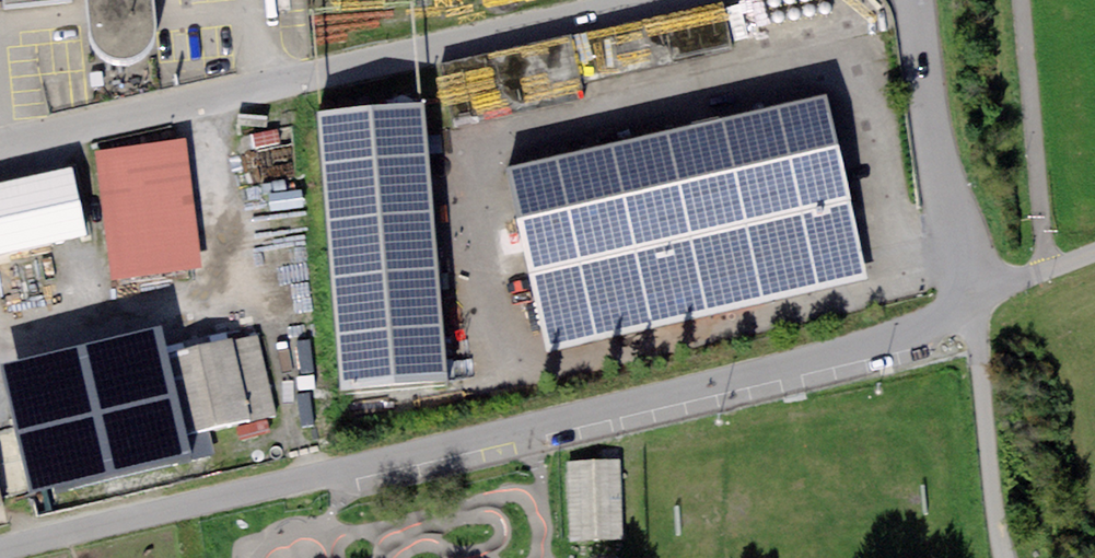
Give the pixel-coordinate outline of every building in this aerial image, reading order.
[(94,45),(99,51),(106,56),(126,60),(135,58),(142,54),(149,47),(154,38),(156,26),(153,0),(89,0),(94,45)] [(729,3),(451,62),(464,120),(596,92),(590,63),(735,33),(729,3)] [(827,104),(504,176),(545,359),(868,286),(827,104)] [(424,116),(316,125),(340,403),(449,393),(424,116)] [(185,145),(95,156),(111,283),(201,272),(185,145)] [(0,183),(0,253),(86,236),(73,169),(0,183)] [(0,364),(0,369),(31,497),(215,453),(209,430),(278,414),(258,331),(166,353),(160,326),(0,364)] [(620,463),(566,465),(569,542),(623,540),(620,463)]
